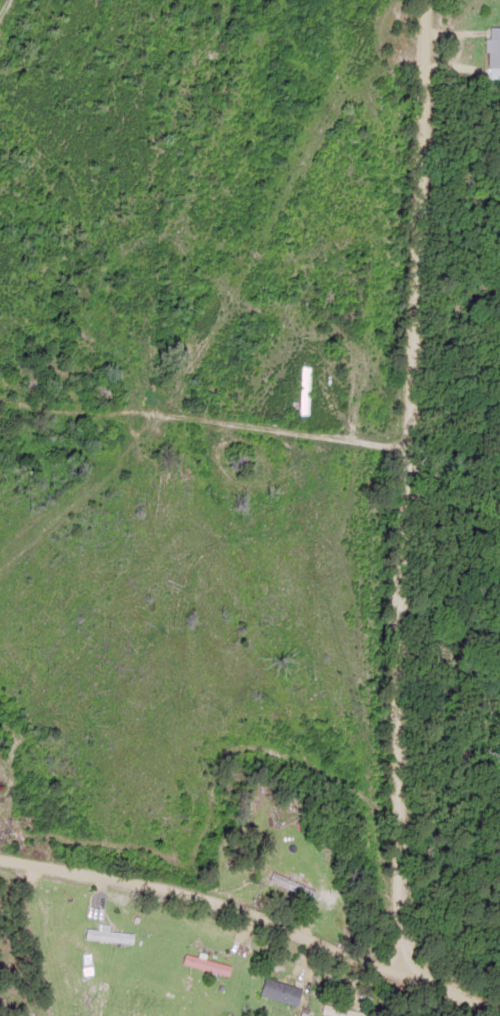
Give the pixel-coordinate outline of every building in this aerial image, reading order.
[(297,416),(306,416),(306,369),(297,369),(297,416)] [(297,888),(270,874),(266,881),(293,895),(297,888)] [(132,934),(83,931),(82,942),(132,945),(132,934)] [(288,987),(261,979),(256,996),(284,1004),(288,987)]
